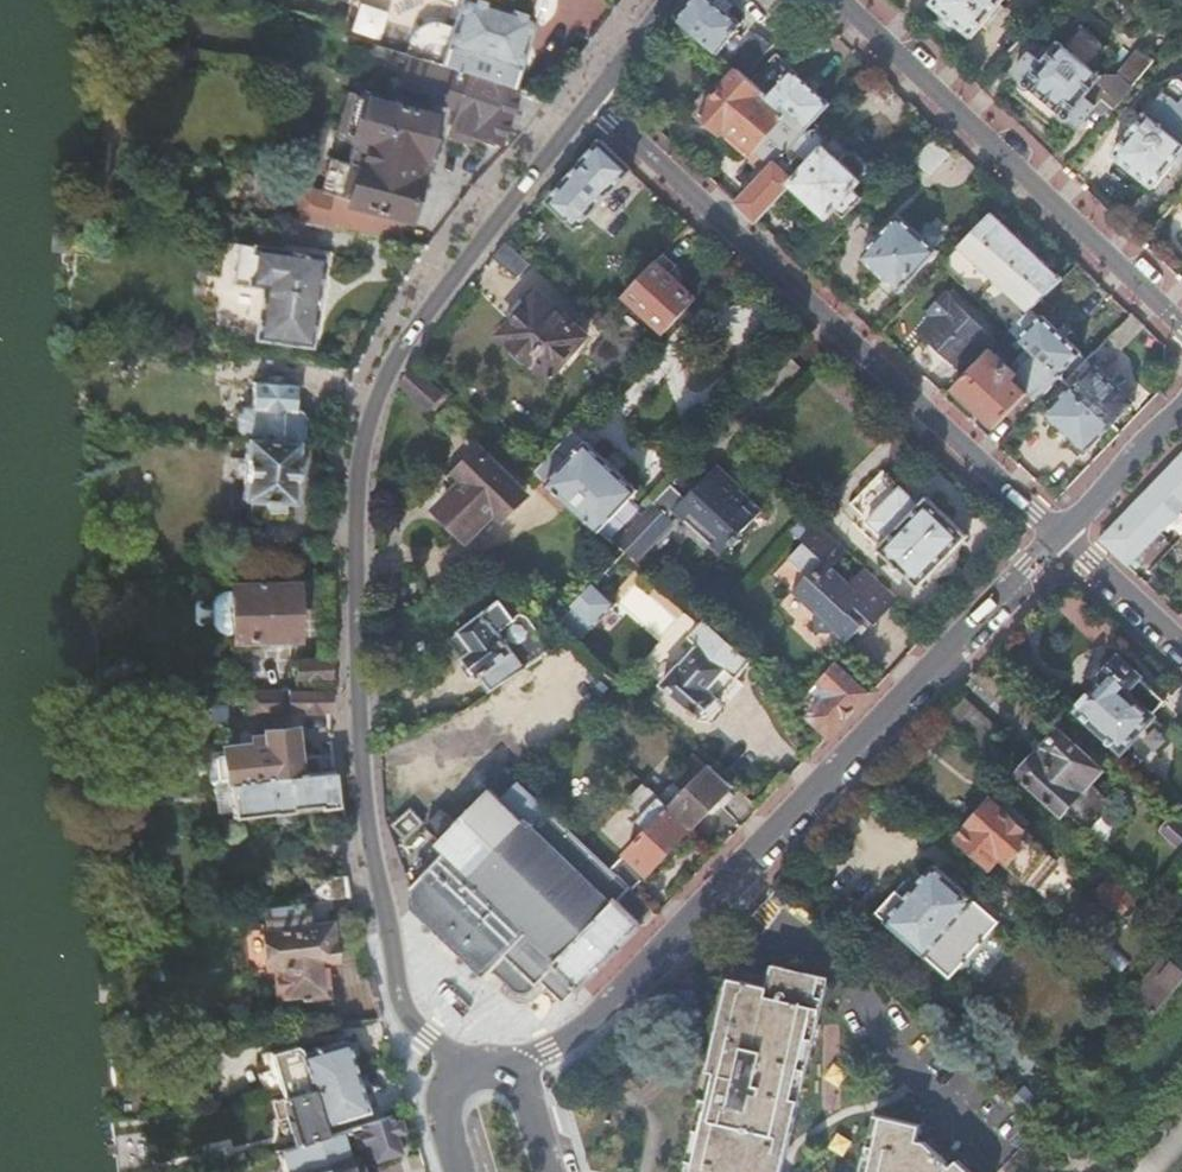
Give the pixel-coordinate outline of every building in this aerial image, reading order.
[(437,62),(526,92),(532,93),(558,58),(526,46),(540,2),(535,0),(436,0),(430,17),(417,12),(406,53),(418,56),(437,62)] [(716,52),(741,23),(714,0),(694,0),(679,19),(716,52)] [(932,2),(933,4),(972,36),(974,36),(1005,0),(934,0),(932,2)] [(351,31),(377,40),(386,14),(360,5),(351,31)] [(1015,73),(1080,127),(1104,98),(1116,108),(1154,61),(1140,50),(1119,75),(1103,75),(1094,67),(1109,47),(1085,26),(1067,45),(1061,40),(1044,61),(1032,52),(1015,73)] [(766,96),(805,130),(830,104),(792,69),(775,54),(749,80),(766,96)] [(458,109),(452,127),(452,138),(474,145),(478,134),(500,141),(529,102),(524,100),(526,92),(437,62),(418,56),(413,71),(454,84),(447,106),(458,109)] [(739,72),(699,117),(720,136),(725,131),(767,169),(772,164),(773,162),(805,130),(766,96),(749,80),(743,75),(739,72)] [(358,135),(351,159),(335,155),(325,186),(313,184),(303,190),(303,203),(314,211),(325,213),(323,228),(339,230),(397,237),(404,218),(409,218),(410,215),(420,180),(416,179),(419,168),(428,170),(433,152),(427,150),(437,115),(380,98),(382,91),(364,85),(362,92),(353,90),(342,130),(358,135)] [(1181,155),(1181,102),(1165,88),(1112,153),(1153,187),(1157,186),(1181,155)] [(773,162),(796,183),(794,185),(831,221),(839,212),(848,220),(867,200),(858,190),(865,183),(863,182),(870,175),(868,166),(855,153),(845,152),(838,159),(824,145),(826,142),(825,139),(816,129),(811,130),(809,131),(806,129),(805,130),(773,162)] [(600,138),(541,209),(553,219),(561,211),(582,229),(633,169),(600,138)] [(767,169),(736,200),(759,221),(794,185),(772,164),(767,169)] [(303,203),(300,225),(323,228),(325,213),(314,211),(303,203)] [(254,204),(252,218),(289,223),(286,208),(254,204)] [(962,246),(1031,311),(1032,310),(1061,280),(1034,253),(1038,250),(1020,233),(1016,236),(1003,223),(1006,219),(996,209),(962,246)] [(404,218),(397,237),(400,240),(426,245),(436,221),(410,215),(409,218),(404,218)] [(900,215),(861,256),(899,292),(938,252),(900,215)] [(494,259),(516,278),(529,263),(506,244),(494,259)] [(325,258),(239,247),(233,288),(262,292),(255,344),(311,352),(325,258)] [(665,251),(626,294),(669,332),(700,300),(669,271),(677,263),(665,251)] [(541,294),(505,334),(513,343),(513,353),(523,362),(536,363),(552,377),(588,335),(541,294)] [(993,338),(948,294),(933,310),(939,317),(924,333),(963,370),(993,338)] [(586,311),(600,323),(612,309),(599,297),(586,311)] [(1012,330),(1059,374),(1082,352),(1044,315),(1040,318),(1032,310),(1031,311),(1012,330)] [(1107,340),(1119,352),(1145,327),(1132,314),(1107,340)] [(1041,374),(1031,385),(1035,389),(1032,393),(1042,403),(1066,380),(1059,374),(1012,330),(1006,337),(1031,360),(1029,362),(1041,374)] [(592,357),(619,381),(642,358),(612,333),(592,357)] [(957,386),(1000,426),(1032,393),(1017,380),(1022,375),(994,349),(957,386)] [(1076,389),(1115,426),(1137,402),(1097,364),(1095,365),(1087,359),(1066,380),(1076,389)] [(615,381),(593,361),(581,375),(602,394),(615,381)] [(405,383),(430,405),(446,389),(415,362),(405,383)] [(239,419),(238,431),(241,438),(245,441),(298,446),(305,439),(305,419),(299,410),(295,410),(297,386),(253,384),(252,409),(244,409),(239,419)] [(1050,416),(1089,452),(1115,426),(1076,389),(1050,416)] [(246,443),(242,501),(294,504),(297,448),(298,446),(245,441),(246,443)] [(548,480),(559,490),(602,528),(630,498),(637,489),(585,442),(552,476),(548,480)] [(531,488),(485,446),(467,467),(476,477),(448,508),(475,531),(503,500),(513,509),(531,488)] [(1165,470),(1134,502),(1099,540),(1128,567),(1181,510),(1181,452),(1165,470)] [(695,456),(661,492),(650,503),(666,518),(677,507),(722,549),(759,511),(714,468),(710,471),(695,456)] [(533,467),(543,476),(548,480),(552,476),(538,462),(533,467)] [(870,520),(903,486),(886,469),(853,503),(870,520)] [(543,476),(537,482),(553,496),(559,490),(548,480),(543,476)] [(903,486),(870,520),(889,538),(922,504),(903,486)] [(889,538),(881,547),(900,565),(898,568),(900,570),(902,567),(921,586),(971,535),(930,496),(922,504),(889,538)] [(630,498),(602,528),(615,540),(643,510),(630,498)] [(815,564),(791,589),(815,612),(812,616),(815,635),(829,633),(833,629),(844,639),(858,625),(869,614),(878,622),(901,598),(865,565),(852,580),(835,565),(848,549),(821,524),(804,541),(823,560),(817,566),(815,564)] [(594,579),(574,603),(598,624),(618,601),(594,579)] [(297,639),(295,584),(232,588),(232,593),(234,636),(234,641),(297,639)] [(225,637),(234,636),(232,593),(223,594),(212,605),(213,625),(225,637)] [(502,599),(466,624),(479,644),(505,626),(516,619),(502,599)] [(869,614),(858,625),(868,633),(878,622),(869,614)] [(516,619),(505,626),(517,644),(540,629),(532,616),(521,615),(516,619)] [(540,629),(517,644),(530,663),(571,635),(554,619),(540,629)] [(696,647),(677,667),(675,666),(657,686),(694,719),(699,721),(703,721),(709,719),(714,715),(715,711),(716,707),(715,704),(713,700),(750,661),(705,620),(688,639),(696,647)] [(455,631),(469,651),(479,644),(466,624),(455,631)] [(479,644),(469,651),(467,659),(472,667),(475,670),(483,672),(494,688),(530,663),(517,644),(505,626),(479,644)] [(609,652),(600,661),(615,674),(623,665),(609,652)] [(1111,677),(1081,711),(1125,752),(1156,719),(1129,692),(1143,676),(1121,656),(1107,672),(1111,677)] [(330,680),(330,657),(294,659),(292,663),(291,668),(291,672),(292,676),(293,680),(295,682),(330,680)] [(820,685),(827,693),(829,699),(812,715),(831,733),(872,691),(841,662),(820,685)] [(248,691),(250,709),(283,708),(283,690),(248,691)] [(295,690),(294,712),(331,712),(331,692),(295,690)] [(230,741),(233,778),(320,771),(318,755),(296,756),(294,730),(267,732),(268,738),(230,741)] [(1103,770),(1057,730),(1035,754),(1029,752),(1018,764),(1021,769),(1019,772),(1064,812),(1066,810),(1091,831),(1115,803),(1092,782),(1103,770)] [(692,827),(718,801),(719,802),(731,790),(730,788),(735,782),(713,762),(685,790),(662,767),(646,783),(692,827)] [(219,780),(221,809),(235,808),(236,814),(294,810),(294,807),(320,805),(321,808),(338,806),(335,770),(320,771),(233,778),(219,780)] [(448,852),(412,887),(413,907),(485,976),(487,974),(494,981),(500,975),(515,989),(516,990),(517,990),(518,990),(518,991),(519,991),(520,991),(521,991),(522,992),(523,992),(524,992),(525,992),(526,991),(527,991),(528,991),(529,991),(530,990),(531,990),(532,989),(533,989),(533,988),(534,987),(542,979),(565,1001),(579,986),(581,988),(605,965),(622,949),(645,924),(642,922),(654,909),(633,889),(611,867),(522,782),(521,781),(501,800),(492,791),(480,803),(459,824),(446,811),(429,827),(443,841),(440,844),(448,852)] [(633,889),(692,827),(646,783),(630,799),(644,813),(638,819),(649,829),(611,867),(633,889)] [(957,839),(989,869),(999,858),(1030,886),(1056,858),(993,800),(957,839)] [(408,840),(427,824),(414,809),(396,826),(408,840)] [(1175,815),(1161,830),(1181,849),(1181,821),(1175,815)] [(878,913),(929,958),(977,904),(934,866),(905,897),(898,891),(878,913)] [(1122,917),(1140,896),(1113,872),(1095,892),(1122,917)] [(334,898),(350,897),(346,876),(312,880),(313,900),(332,898),(334,898)] [(334,898),(332,898),(334,910),(342,916),(343,916),(354,915),(350,897),(334,898)] [(309,927),(329,926),(328,913),(330,911),(334,910),(332,898),(313,900),(307,901),(309,927)] [(310,998),(326,997),(324,968),(323,961),(334,960),(332,945),(331,945),(329,926),(309,927),(307,901),(269,904),(271,929),(272,929),(275,965),(277,965),(280,1001),(300,999),(300,1001),(311,1000),(310,998)] [(977,904),(929,958),(942,970),(991,916),(977,904)] [(1132,999),(1151,1016),(1181,982),(1181,965),(1171,956),(1132,999)] [(323,961),(324,968),(334,968),(334,960),(323,961)] [(826,980),(773,966),(768,987),(730,978),(721,1013),(729,1016),(716,1073),(707,1072),(684,1171),(781,1171),(826,980)] [(267,1046),(277,1084),(355,1070),(344,1034),(299,1045),(297,1041),(293,1039),(267,1046)] [(277,1084),(292,1136),(322,1129),(320,1118),(365,1106),(355,1070),(277,1084)] [(862,1171),(973,1171),(959,1158),(951,1166),(926,1142),(918,1139),(920,1122),(876,1112),(862,1171)] [(285,1171),(281,1171),(354,1171),(350,1159),(344,1161),(341,1151),(364,1145),(366,1151),(373,1156),(393,1150),(400,1141),(399,1137),(402,1136),(397,1118),(395,1116),(392,1116),(389,1113),(322,1129),(292,1136),(275,1140),(285,1171)] [(1068,1149),(1068,1166),(1088,1167),(1088,1149),(1068,1149)]
